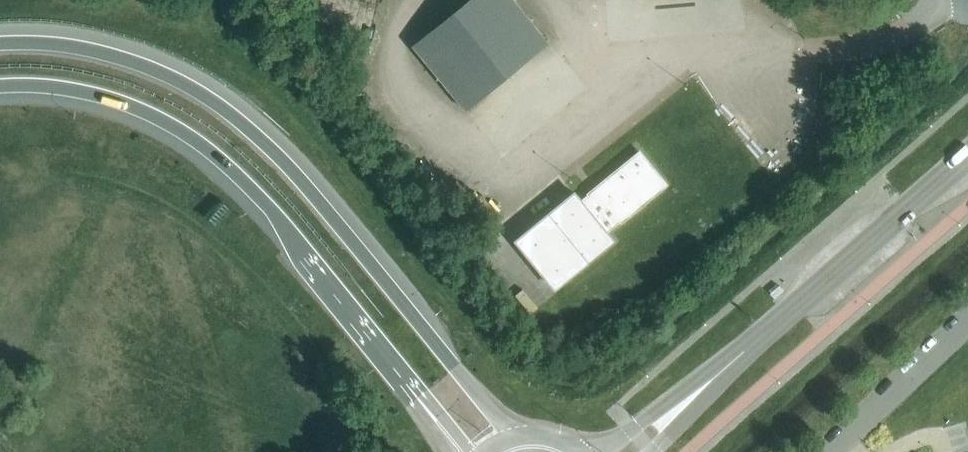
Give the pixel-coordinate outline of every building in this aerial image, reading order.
[(515,0),(468,0),(414,45),(465,108),(548,40),(515,0)] [(575,191),(516,239),(555,287),(614,239),(608,231),(666,183),(640,150),(581,198),(575,191)]
